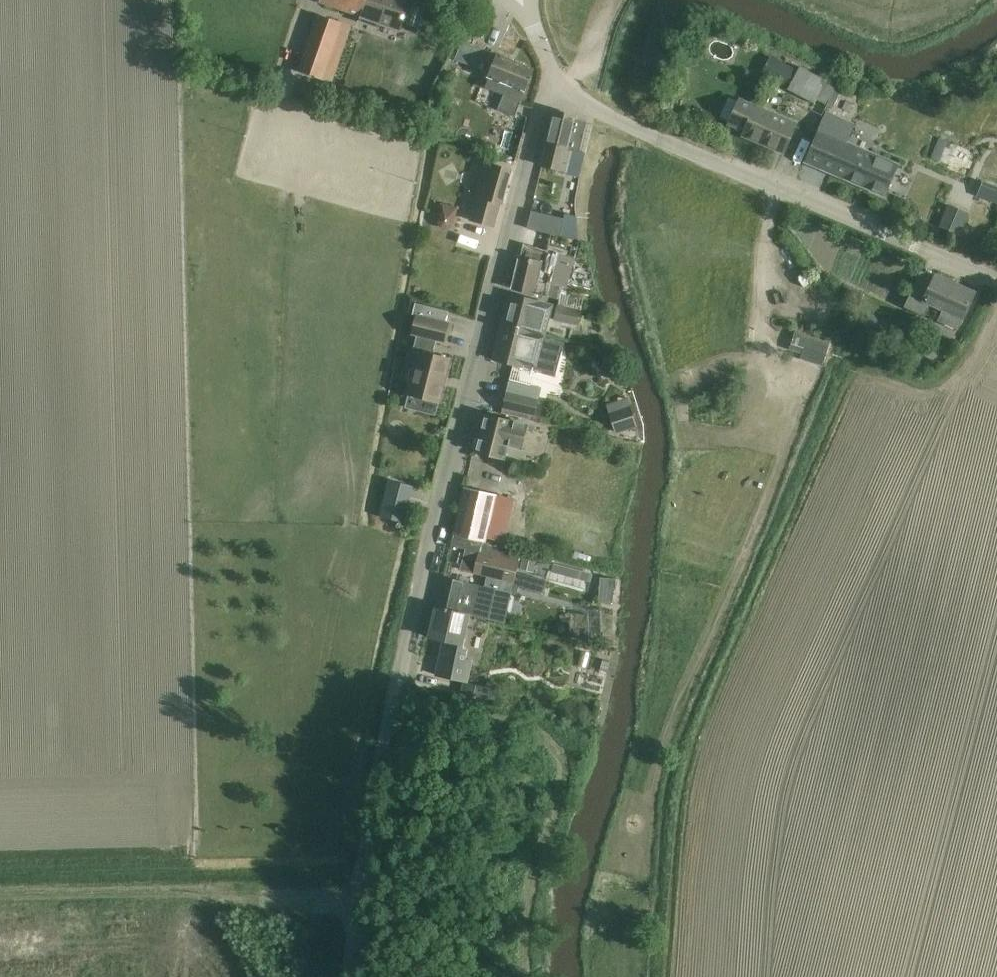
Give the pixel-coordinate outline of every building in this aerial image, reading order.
[(320,2),(361,16),(360,20),(378,26),(380,21),(400,28),(410,0),(320,0),(320,2)] [(319,15),(299,72),(333,84),(353,27),(319,15)] [(463,42),(455,60),(479,70),(483,60),(489,62),(492,54),(463,42)] [(489,79),(486,86),(504,94),(522,100),(524,93),(534,69),(498,55),(491,73),(489,79)] [(799,67),(788,89),(827,109),(838,87),(799,67)] [(504,94),(498,110),(515,117),(522,100),(504,94)] [(785,152),(792,135),(798,123),(741,98),(729,124),(745,131),(744,134),(785,152)] [(579,153),(581,143),(586,124),(574,121),(575,118),(555,113),(542,166),(567,172),(572,151),(579,153)] [(884,194),(892,175),(896,166),(847,145),(855,125),(827,113),(806,160),(884,194)] [(937,137),(929,159),(950,167),(959,145),(937,137)] [(512,170),(492,165),(485,163),(470,220),(494,227),(500,204),(502,204),(512,170)] [(967,212),(949,205),(941,226),(959,234),(967,212)] [(440,212),(438,222),(441,228),(448,230),(454,227),(456,216),(440,212)] [(533,212),(528,229),(530,229),(548,234),(560,237),(564,220),(552,217),(533,212)] [(560,299),(562,292),(563,285),(551,282),(558,255),(524,246),(513,288),(535,294),(535,293),(560,299)] [(936,275),(935,277),(921,271),(904,308),(925,317),(931,305),(943,310),(938,321),(959,331),(976,293),(936,275)] [(546,336),(554,306),(510,294),(503,324),(532,332),(546,336)] [(583,310),(556,306),(553,322),(580,326),(583,310)] [(449,324),(416,316),(411,335),(417,337),(414,351),(417,352),(407,394),(440,402),(451,360),(433,355),(437,340),(444,342),(449,324)] [(546,338),(546,336),(532,332),(503,324),(493,360),(524,368),(525,365),(534,367),(533,372),(556,378),(565,343),(546,338)] [(795,332),(791,345),(825,356),(829,343),(795,332)] [(503,414),(531,420),(533,416),(536,416),(542,389),(511,381),(503,414)] [(637,427),(630,406),(628,398),(607,405),(615,434),(637,427)] [(527,425),(506,420),(486,415),(477,452),(504,459),(507,446),(521,449),(527,425)] [(465,488),(454,535),(459,536),(473,539),(483,542),(485,542),(486,542),(497,495),(465,488)] [(389,519),(404,522),(409,500),(395,497),(389,519)] [(454,535),(451,546),(466,550),(461,570),(475,573),(498,579),(512,582),(515,583),(520,563),(522,554),(523,553),(484,544),(485,542),(483,542),(473,539),(459,536),(454,535)] [(523,556),(520,566),(534,569),(537,559),(523,556)] [(532,577),(529,590),(544,594),(548,581),(532,577)] [(443,578),(436,607),(469,614),(472,615),(472,616),(490,620),(506,623),(513,594),(496,590),(476,585),(468,583),(463,582),(458,581),(447,579),(443,578)] [(436,607),(429,638),(447,642),(443,661),(440,660),(437,676),(469,683),(473,662),(466,661),(469,652),(464,651),(472,616),(472,615),(469,614),(436,607)] [(569,627),(567,637),(595,644),(597,633),(593,632),(594,627),(575,622),(573,627),(569,627)] [(593,676),(607,679),(610,661),(596,658),(593,676)] [(477,684),(474,697),(496,702),(499,690),(477,684)]
